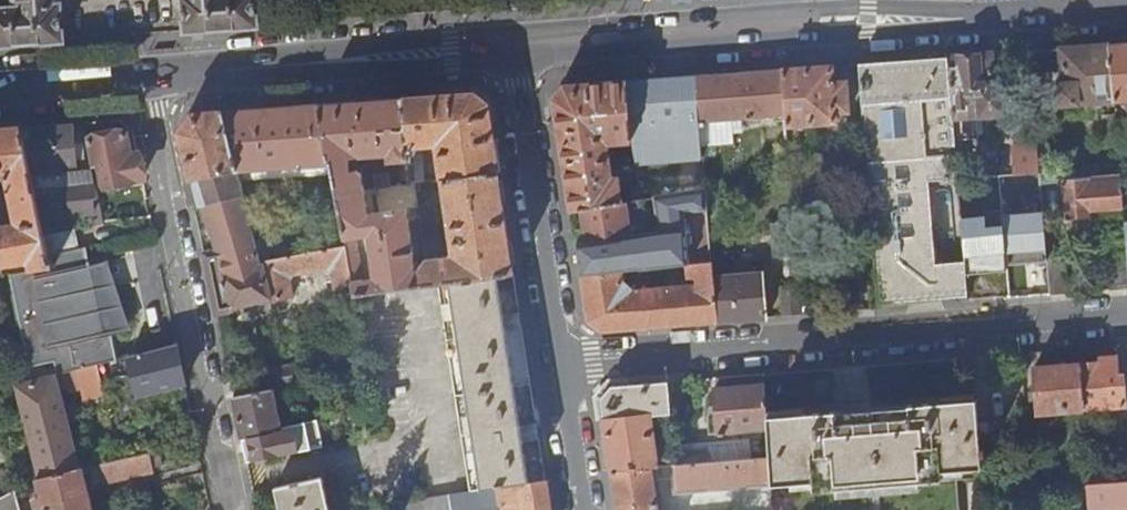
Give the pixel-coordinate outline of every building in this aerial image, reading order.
[(61,42),(58,0),(13,0),(13,6),(0,7),(0,46),(61,42)] [(185,31),(256,26),(254,0),(182,0),(185,31)] [(1110,44),(1115,99),(1115,101),(1126,100),(1126,43),(1110,44)] [(1054,49),(1030,50),(1033,86),(1055,84),(1057,105),(1078,103),(1078,101),(1089,100),(1089,102),(1115,99),(1110,44),(1054,49)] [(990,53),(947,57),(952,117),(954,141),(978,138),(976,115),(1001,113),(999,85),(993,85),(990,53)] [(957,179),(954,141),(952,117),(947,57),(888,61),(859,63),(878,303),(966,296),(963,262),(934,265),(927,182),(957,179)] [(831,66),(782,69),(786,114),(788,143),(813,141),(811,123),(835,121),(834,112),(848,111),(846,81),(832,82),(831,66)] [(782,69),(696,76),(700,121),(735,118),(736,124),(746,124),(745,117),(786,114),(782,69)] [(572,210),(583,208),(620,202),(616,178),(611,179),(605,141),(632,139),(630,112),(682,108),(680,77),(565,86),(554,97),(563,154),(572,210)] [(442,179),(498,171),(492,131),(487,101),(475,92),(403,98),(408,179),(408,184),(415,183),(424,182),(422,145),(431,145),(431,149),(437,149),(442,179)] [(354,293),(422,284),(419,269),(415,266),(407,209),(418,207),(415,183),(408,184),(376,189),(378,212),(368,213),(361,173),(357,171),(350,171),(349,158),(353,158),(360,154),(360,157),(388,155),(388,161),(400,160),(402,179),(408,179),(403,98),(320,104),(330,163),(331,163),(346,246),(353,286),(354,293)] [(223,111),(239,170),(330,163),(320,104),(223,111)] [(336,289),(353,286),(346,246),(261,260),(239,170),(223,111),(194,113),(179,131),(198,205),(202,205),(216,250),(203,253),(216,314),(236,310),(239,306),(268,299),(269,302),(271,302),(271,301),(293,298),(289,278),(292,274),(327,268),(332,271),(336,289)] [(1118,136),(1116,114),(1110,115),(1111,137),(1118,136)] [(73,122),(31,126),(36,174),(76,171),(73,122)] [(4,273),(3,263),(30,259),(31,268),(48,266),(46,254),(42,235),(20,127),(0,128),(0,175),(8,174),(18,223),(0,226),(0,273),(4,273)] [(125,131),(87,139),(96,182),(96,186),(104,185),(104,186),(142,178),(137,153),(130,155),(125,131)] [(1040,181),(1037,145),(1012,148),(1017,202),(1042,200),(1041,184),(1040,181)] [(653,197),(706,189),(703,159),(656,165),(658,182),(629,187),(631,201),(653,197)] [(422,284),(448,280),(514,271),(505,218),(498,171),(442,179),(453,251),(448,256),(425,258),(419,266),(419,269),(422,284)] [(1121,175),(1064,179),(1068,218),(1124,213),(1121,175)] [(92,222),(103,221),(100,206),(96,186),(96,182),(69,185),(73,215),(91,212),(92,222)] [(577,243),(582,277),(622,272),(646,269),(688,264),(712,261),(706,189),(653,197),(658,230),(630,235),(625,202),(620,202),(583,208),(587,235),(588,242),(577,243)] [(103,221),(150,216),(147,200),(127,202),(126,201),(100,206),(103,221)] [(973,219),(978,298),(1019,294),(1008,216),(973,219)] [(775,256),(796,254),(794,221),(772,223),(775,256)] [(72,230),(42,235),(46,254),(76,248),(72,230)] [(76,248),(46,254),(48,266),(31,268),(9,272),(29,367),(54,362),(57,374),(92,365),(95,364),(98,364),(116,359),(111,331),(119,329),(106,260),(97,263),(90,264),(89,260),(88,260),(85,246),(76,248)] [(1047,267),(1050,295),(1069,293),(1066,254),(1046,256),(1047,267)] [(648,290),(651,327),(717,322),(713,278),(712,261),(688,264),(689,277),(693,277),(697,279),(698,284),(648,290)] [(713,278),(717,322),(767,318),(763,274),(751,275),(751,269),(739,270),(739,276),(713,278)] [(481,490),(545,479),(539,438),(523,440),(522,433),(521,426),(537,424),(522,327),(505,329),(505,321),(504,315),(520,313),(514,271),(448,280),(481,490)] [(622,272),(582,277),(583,283),(589,321),(603,331),(651,327),(648,290),(631,292),(626,285),(623,284),(622,272)] [(781,287),(783,317),(801,315),(799,286),(781,287)] [(176,344),(116,359),(98,364),(104,392),(136,385),(138,395),(150,391),(163,388),(184,383),(176,344)] [(1098,363),(1079,365),(1082,410),(1124,406),(1121,376),(1116,376),(1114,358),(1098,359),(1098,363)] [(300,382),(297,362),(265,367),(270,388),(300,382)] [(57,374),(16,384),(23,414),(8,417),(11,429),(26,425),(39,478),(40,479),(79,470),(78,468),(57,384),(65,382),(67,390),(81,387),(84,398),(99,394),(92,365),(57,374)] [(1082,410),(1079,365),(1033,369),(1037,413),(1082,410)] [(605,429),(612,471),(651,468),(657,467),(657,466),(649,420),(671,419),(668,381),(611,386),(601,400),(605,429)] [(767,418),(765,385),(714,387),(716,416),(708,416),(709,433),(738,431),(738,436),(750,435),(750,430),(768,430),(767,418)] [(233,396),(241,439),(280,430),(271,389),(233,396)] [(771,482),(771,487),(813,483),(814,491),(873,486),(942,481),(942,473),(983,470),(977,402),(871,410),(871,419),(854,421),(837,422),(836,413),(767,418),(768,430),(769,457),(771,482)] [(662,453),(662,466),(676,465),(751,458),(750,442),(673,447),(674,452),(662,453)] [(149,452),(90,466),(95,485),(153,471),(149,452)] [(678,489),(771,482),(769,457),(751,458),(676,465),(678,489)] [(36,479),(38,489),(18,494),(22,508),(35,505),(36,509),(92,509),(81,468),(78,468),(79,470),(40,479),(39,478),(36,479)] [(618,509),(657,509),(651,468),(612,471),(614,486),(618,509)] [(1119,483),(1126,482),(1126,469),(1118,470),(1119,483)] [(280,509),(329,509),(321,477),(274,487),(280,509)] [(545,479),(481,490),(392,503),(394,509),(482,509),(502,507),(502,509),(550,509),(545,479)] [(1086,484),(1087,509),(1126,507),(1126,482),(1119,483),(1086,484)] [(15,489),(0,496),(0,509),(20,509),(15,489)]
